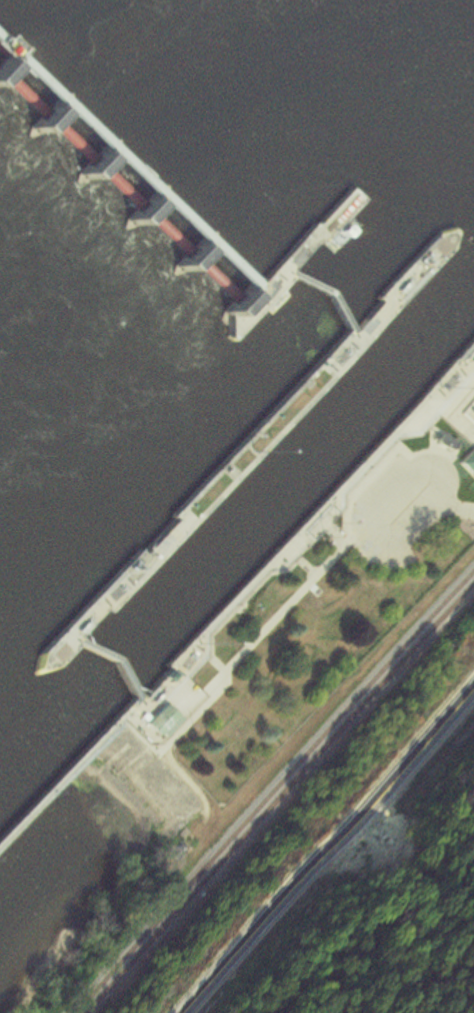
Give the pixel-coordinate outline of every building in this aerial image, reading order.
[(428,442),(443,448),(446,440),(431,435),(428,442)] [(464,446),(450,461),(462,472),(473,458),(473,455),(464,446)]
